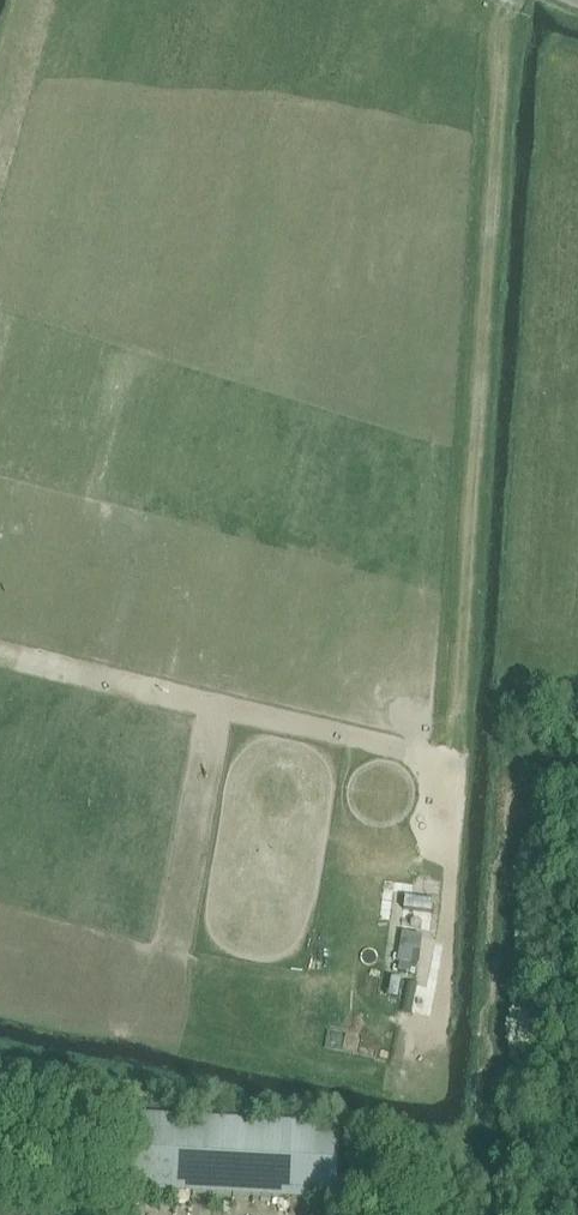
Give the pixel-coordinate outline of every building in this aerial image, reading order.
[(131,1195),(137,1195),(336,1205),(340,1130),(135,1119),(131,1195)]
